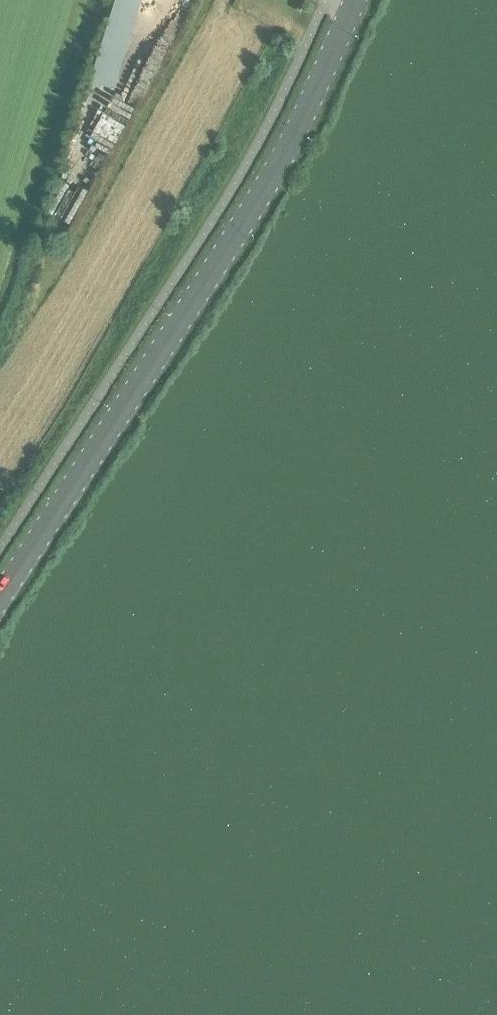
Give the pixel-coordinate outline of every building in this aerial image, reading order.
[(97,79),(122,84),(141,0),(115,0),(97,79)]
